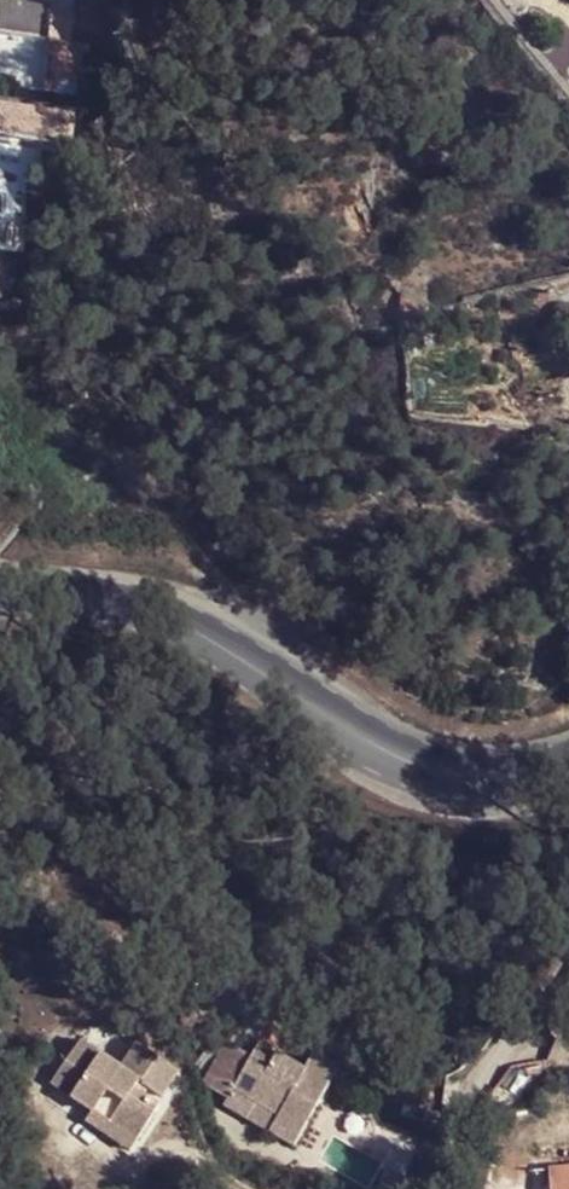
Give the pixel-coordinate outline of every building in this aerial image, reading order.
[(76,21),(98,21),(99,1),(93,0),(83,0),(82,9),(77,8),(76,21)] [(64,45),(68,24),(45,22),(45,5),(0,1),(0,38),(64,45)] [(0,38),(0,83),(78,91),(83,46),(64,45),(0,38)] [(74,145),(78,108),(0,99),(0,138),(74,145)] [(492,1074),(495,1105),(549,1100),(546,1069),(492,1074)] [(238,1073),(233,1084),(256,1094),(259,1082),(238,1073)] [(264,1138),(256,1159),(288,1172),(321,1084),(292,1074),(285,1092),(259,1082),(256,1094),(233,1084),(229,1089),(202,1078),(190,1114),(222,1128),(223,1120),(264,1138)] [(67,1160),(70,1173),(71,1178),(77,1181),(100,1188),(138,1188),(148,1160),(116,1149),(123,1138),(145,1145),(155,1116),(105,1101),(95,1127),(81,1123),(67,1160)] [(70,1173),(67,1160),(63,1173),(71,1178),(70,1173)] [(546,1167),(534,1169),(536,1187),(549,1186),(549,1188),(568,1188),(568,1165),(546,1167)] [(72,1188),(73,1188),(100,1188),(77,1181),(72,1188)]
